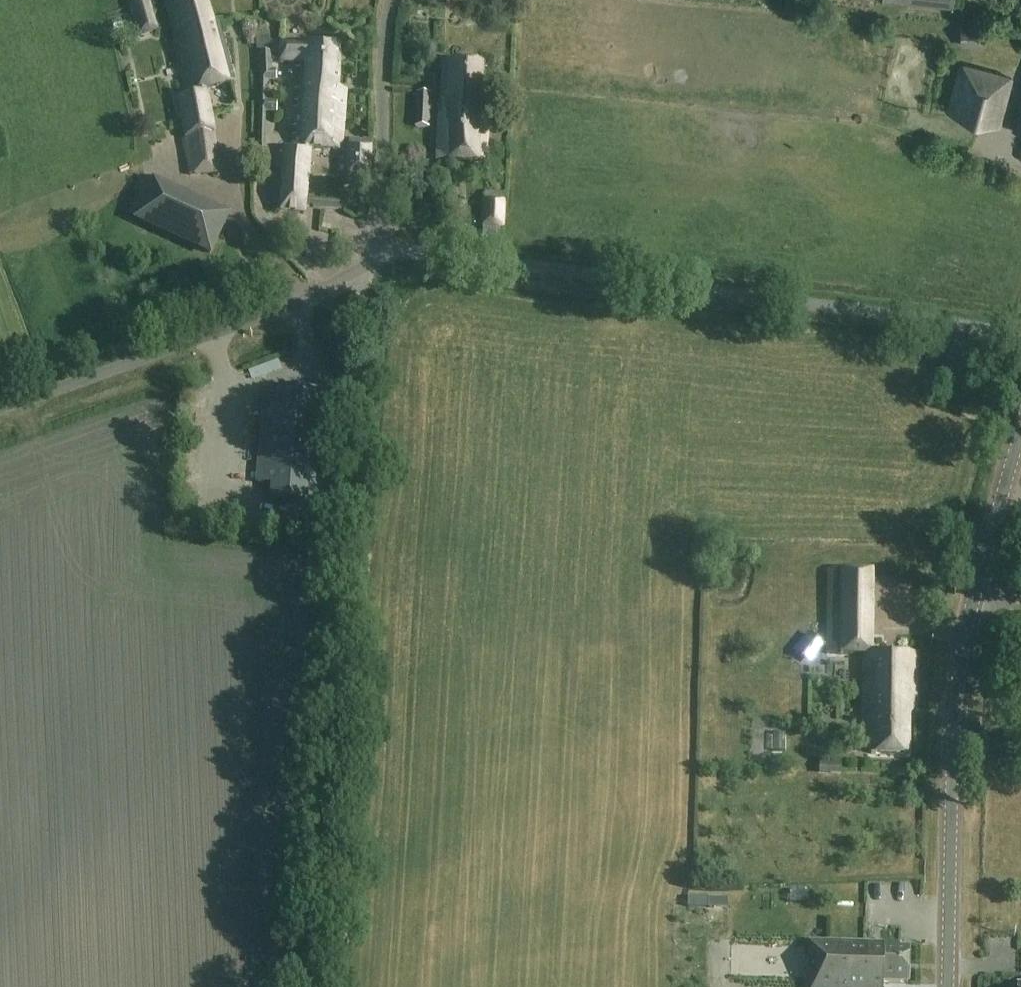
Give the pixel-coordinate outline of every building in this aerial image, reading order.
[(185,76),(190,95),(179,99),(186,141),(190,177),(219,173),(207,90),(235,81),(221,26),(212,29),(204,0),(165,0),(181,63),(184,63),(187,75),(185,76)] [(954,0),(884,0),(883,17),(954,17),(954,0)] [(141,38),(159,33),(150,1),(132,6),(141,38)] [(961,48),(988,46),(987,26),(960,28),(961,48)] [(272,63),(279,62),(281,45),(281,44),(271,45),(271,32),(259,33),(261,81),(259,170),(268,170),(269,147),(266,147),(267,113),(278,113),(279,101),(267,101),(268,82),(278,82),(278,69),(273,69),(272,63)] [(281,45),(279,62),(279,64),(303,65),(296,148),(278,147),(276,170),(282,170),(281,182),(275,181),(273,211),(304,213),(309,150),(342,152),(347,90),(339,90),(342,48),(281,45)] [(481,112),(482,64),(444,63),(443,103),(440,103),(439,162),(487,163),(489,112),(481,112)] [(1001,128),(1014,78),(959,64),(946,113),(1001,128)] [(430,128),(432,95),(418,94),(416,128),(430,128)] [(369,186),(371,140),(349,140),(348,156),(340,156),(339,184),(369,186)] [(126,218),(134,222),(212,258),(232,216),(141,174),(133,191),(138,193),(126,218)] [(502,228),(504,203),(503,203),(503,193),(485,192),(484,201),(483,201),(482,227),(483,227),(483,236),(499,237),(500,228),(502,228)] [(321,488),(329,393),(265,388),(258,484),(274,485),(272,501),(304,503),(305,487),(321,488)] [(917,711),(918,655),(874,655),(874,634),(874,572),(828,571),(827,654),(868,655),(867,754),(910,754),(910,710),(917,711)] [(859,679),(859,664),(846,664),(846,679),(859,679)] [(1011,959),(1011,940),(1001,940),(1001,959),(1011,959)] [(834,943),(811,943),(811,962),(819,962),(819,979),(811,978),(811,986),(885,986),(885,983),(910,983),(911,948),(903,948),(903,944),(834,943)]
